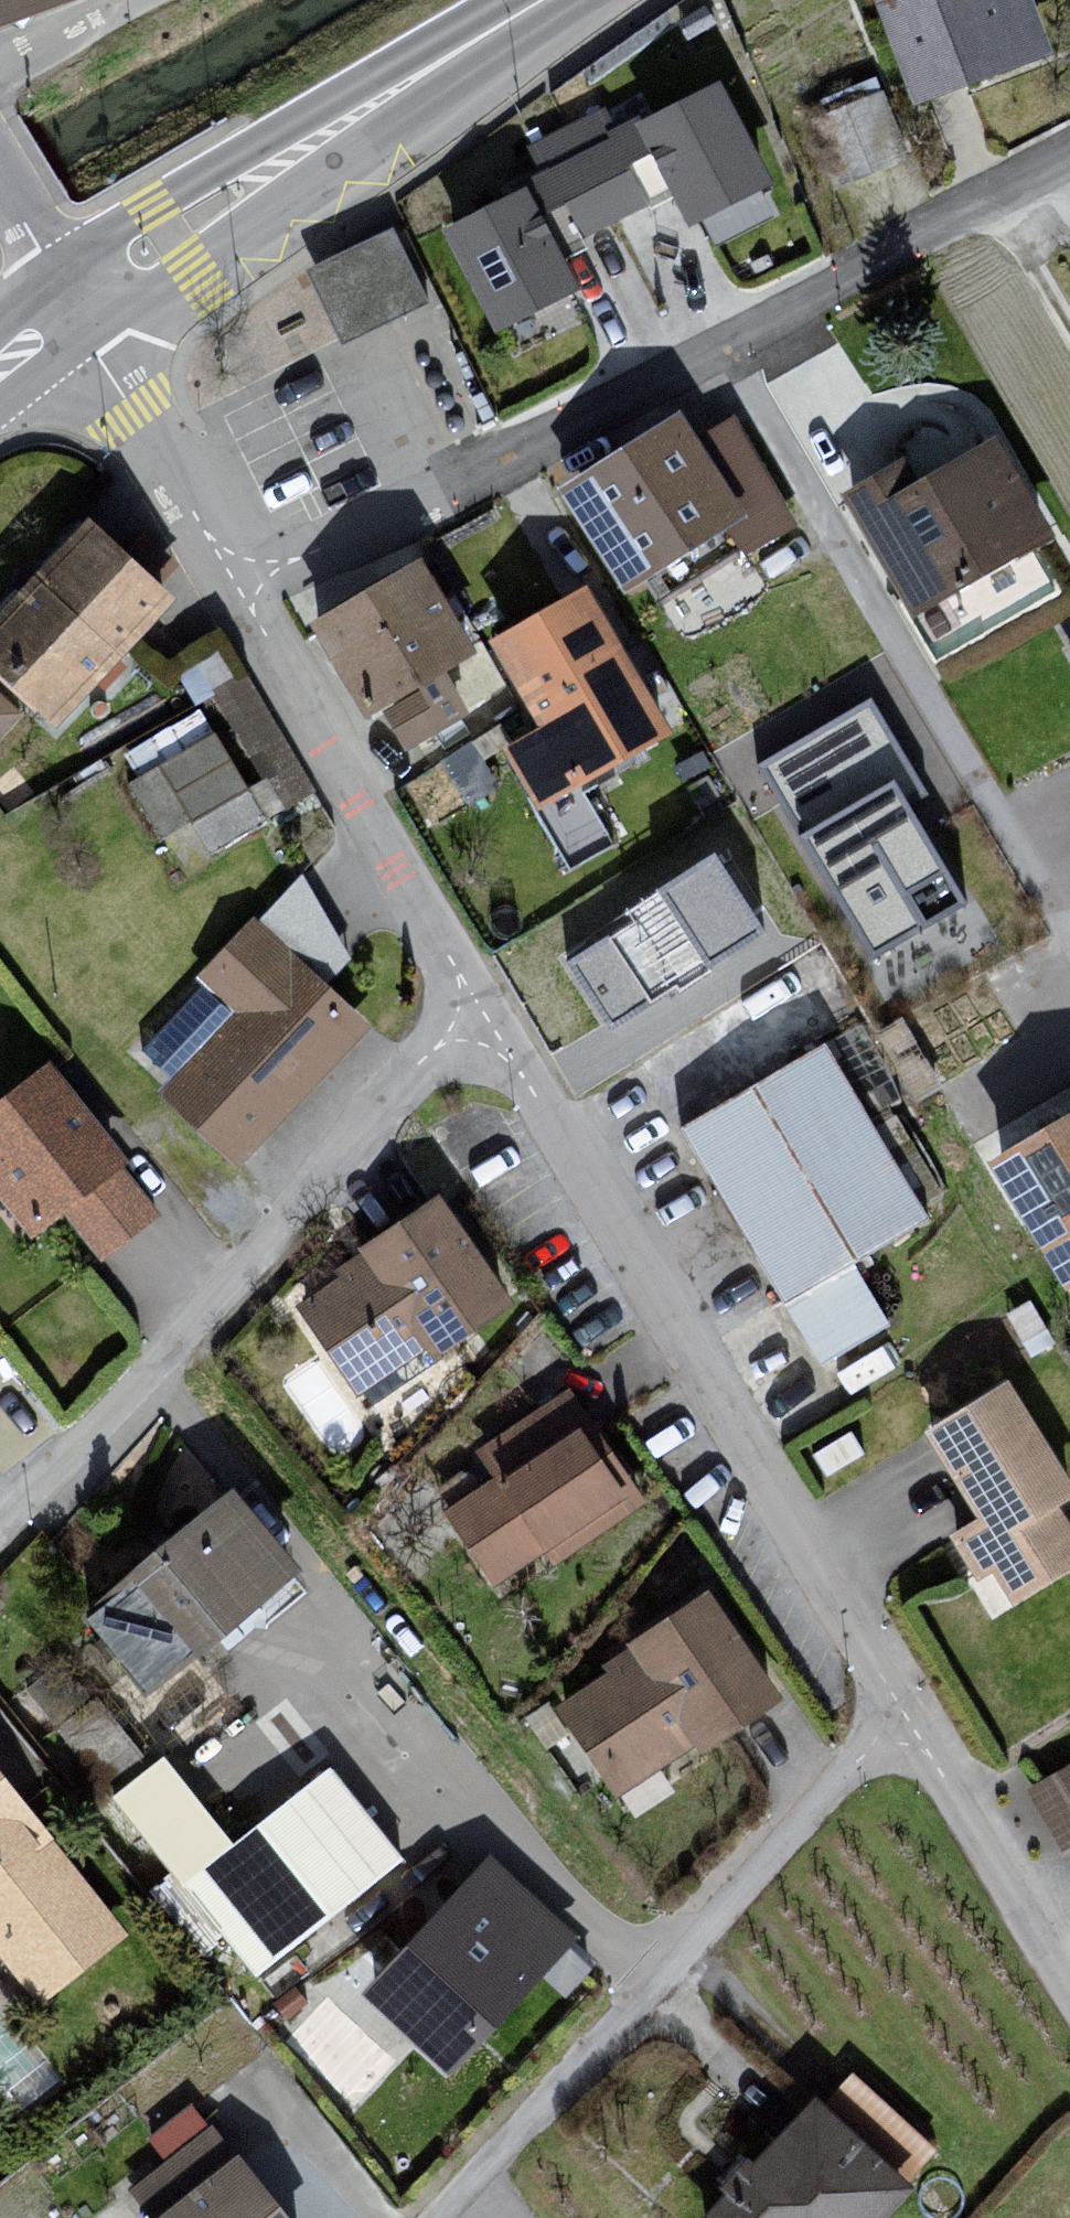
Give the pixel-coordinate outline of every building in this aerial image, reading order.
[(85,0),(0,0),(0,37),(85,0)] [(932,115),(1061,60),(1035,0),(906,0),(886,9),(932,115)] [(722,79),(636,123),(671,192),(689,227),(775,183),(722,79)] [(580,238),(671,192),(636,123),(634,118),(616,127),(605,105),(524,146),(538,172),(524,179),(527,185),(563,256),(584,246),(580,238)] [(527,185),(440,229),(493,333),(580,289),(563,256),(527,185)] [(401,240),(314,283),(350,347),(355,359),(438,316),(401,240)] [(855,505),(929,628),(1069,544),(1069,539),(1014,446),(940,490),(925,464),(855,505)] [(689,450),(592,498),(642,599),(739,552),(689,450)] [(0,642),(0,673),(71,740),(192,612),(106,531),(0,642)] [(437,569),(323,631),(375,725),(489,663),(437,569)] [(607,596),(508,651),(557,740),(515,763),(549,824),(690,745),(607,596)] [(133,778),(188,866),(320,784),(248,666),(206,692),(225,721),(133,778)] [(871,698),(759,763),(871,958),(967,904),(910,804),(926,795),(871,698)] [(128,744),(139,765),(213,726),(201,705),(128,744)] [(715,857),(561,958),(612,1034),(766,933),(715,857)] [(235,1021),(162,1101),(246,1177),(374,1037),(257,930),(202,991),(235,1021)] [(835,1053),(691,1140),(800,1320),(945,1233),(835,1053)] [(0,1118),(0,1194),(33,1252),(76,1219),(103,1266),(166,1220),(69,1069),(0,1118)] [(996,1152),(1069,1119),(1069,1081),(982,1120),(996,1152)] [(1007,1171),(1069,1283),(1069,1136),(1007,1171)] [(457,1210),(306,1301),(371,1408),(522,1317),(457,1210)] [(938,1443),(991,1526),(955,1549),(1006,1630),(1069,1590),(1069,1465),(1023,1390),(938,1443)] [(497,1496),(452,1521),(496,1595),(660,1515),(580,1402),(479,1460),(497,1496)] [(251,1501),(103,1627),(164,1702),(314,1580),(251,1501)] [(729,1595),(562,1711),(633,1803),(799,1712),(729,1595)] [(1065,1844),(1069,1842),(1069,1758),(1030,1779),(1065,1844)] [(170,1762),(112,1809),(266,1994),(412,1869),(334,1777),(241,1854),(170,1762)] [(38,2016),(127,1947),(0,1785),(0,1967),(38,2016)] [(497,1875),(379,2006),(471,2088),(589,1957),(497,1875)] [(735,2217),(906,2217),(922,2200),(828,2115),(735,2217)] [(130,2207),(138,2217),(285,2217),(220,2134),(130,2207)]
